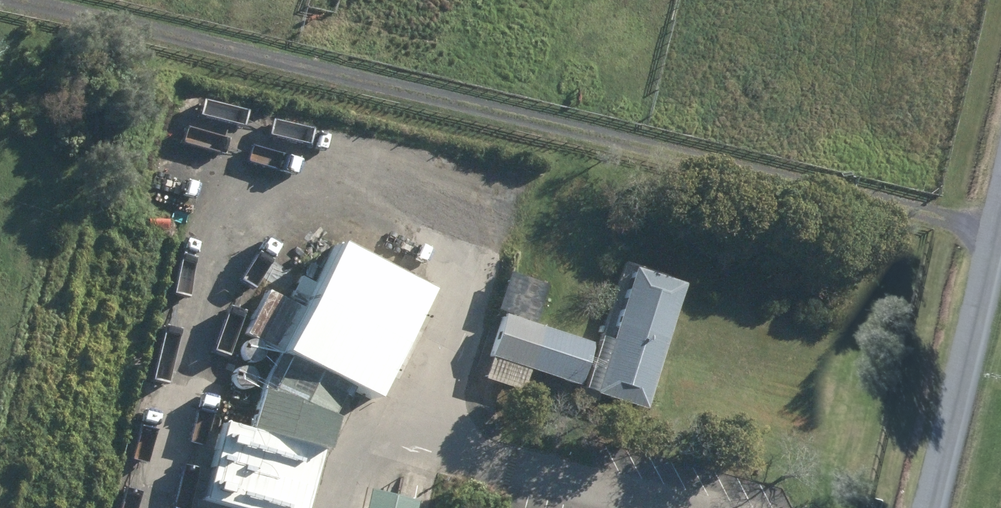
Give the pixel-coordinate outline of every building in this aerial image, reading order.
[(270,355),(266,368),(260,367),(254,390),(250,389),(240,427),(216,421),(195,504),(211,507),(297,507),(312,450),(310,449),(320,412),(325,413),(333,385),(360,399),(413,288),(317,241),(313,249),(303,244),(294,263),(305,267),(299,278),(293,275),(283,298),(288,300),(263,352),(270,355)] [(575,393),(637,412),(675,289),(626,274),(603,346),(591,343),(575,393)] [(476,385),(514,397),(522,374),(573,390),(586,350),(494,321),(481,361),(483,362),(476,385)] [(433,478),(404,472),(398,500),(352,489),(348,507),(427,507),(433,478)]
